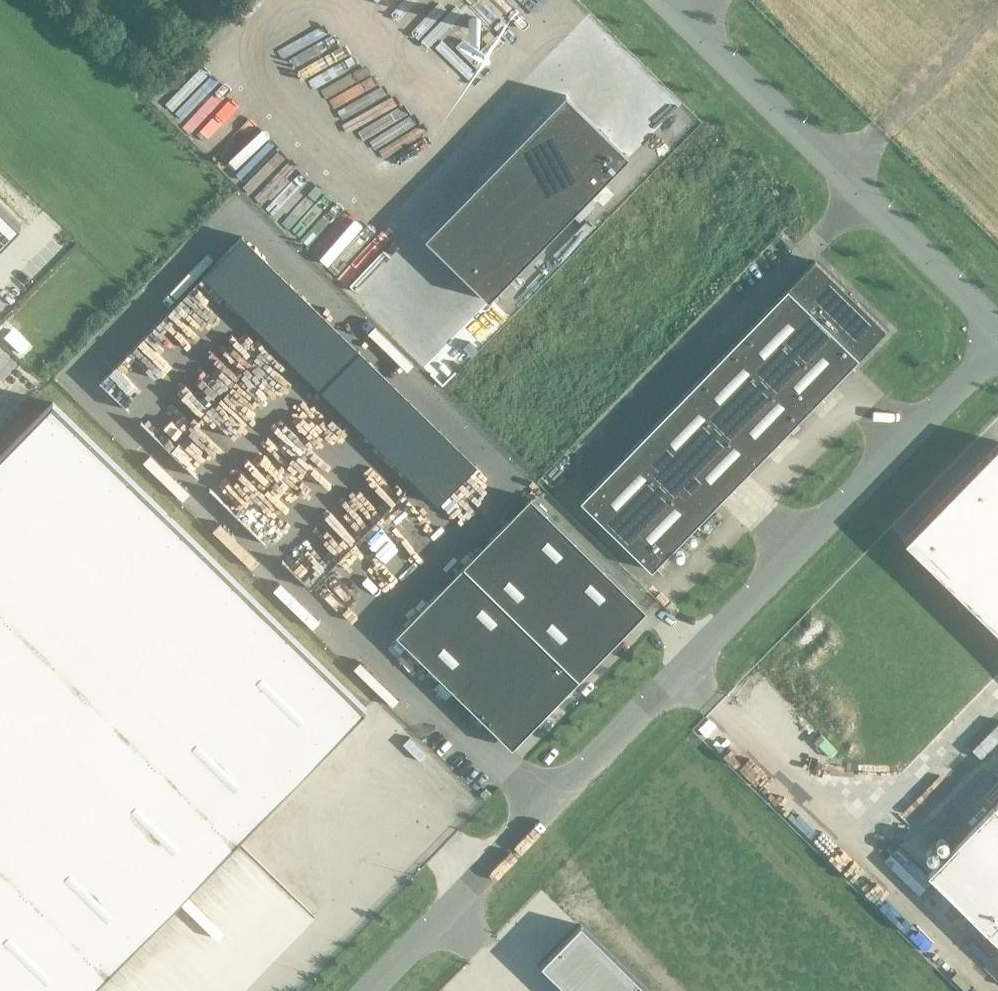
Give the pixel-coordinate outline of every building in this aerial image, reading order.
[(631,158),(564,96),(425,239),(489,302),(631,158)] [(16,222),(19,225),(20,223),(0,203),(0,238),(16,222)] [(886,331),(815,261),(580,501),(651,571),(853,364),(886,331)] [(186,305),(190,300),(174,285),(124,338),(149,361),(194,312),(186,305)] [(196,360),(191,380),(201,388),(204,389),(229,411),(236,413),(246,421),(247,420),(262,402),(243,396),(220,377),(250,385),(259,393),(270,396),(288,375),(282,373),(229,328),(227,328),(215,342),(208,340),(204,355),(225,374),(206,368),(196,360)] [(152,397),(163,422),(188,411),(203,446),(232,433),(225,419),(222,420),(210,393),(196,399),(190,385),(174,392),(178,401),(164,407),(159,394),(152,397)] [(52,402),(0,455),(0,990),(89,990),(365,708),(52,402)] [(253,478),(254,478),(252,495),(263,496),(280,511),(302,502),(282,485),(284,484),(304,486),(292,475),(270,473),(266,479),(279,491),(284,504),(255,478),(267,473),(264,473),(265,459),(263,454),(285,446),(262,425),(261,433),(272,443),(261,447),(254,428),(253,443),(260,449),(264,459),(261,458),(240,440),(244,452),(230,457),(253,478)] [(189,462),(194,445),(176,440),(172,457),(189,462)] [(904,541),(997,632),(997,444),(904,541)] [(566,445),(534,478),(550,493),(582,459),(566,445)] [(353,535),(403,490),(389,487),(387,477),(374,479),(362,467),(366,492),(364,502),(369,507),(360,515),(348,513),(332,527),(317,510),(309,517),(298,515),(300,524),(312,537),(300,539),(293,531),(288,536),(290,550),(275,552),(276,558),(294,578),(323,574),(328,580),(330,587),(351,591),(342,582),(358,568),(361,553),(346,536),(353,535)] [(249,489),(235,472),(225,480),(218,470),(207,479),(228,506),(249,489)] [(462,699),(512,747),(572,686),(646,611),(530,497),(396,635),(462,699)] [(928,874),(997,943),(997,802),(928,874)] [(851,832),(858,822),(846,815),(840,826),(851,832)] [(638,980),(580,924),(541,964),(568,990),(649,990),(638,980)]
